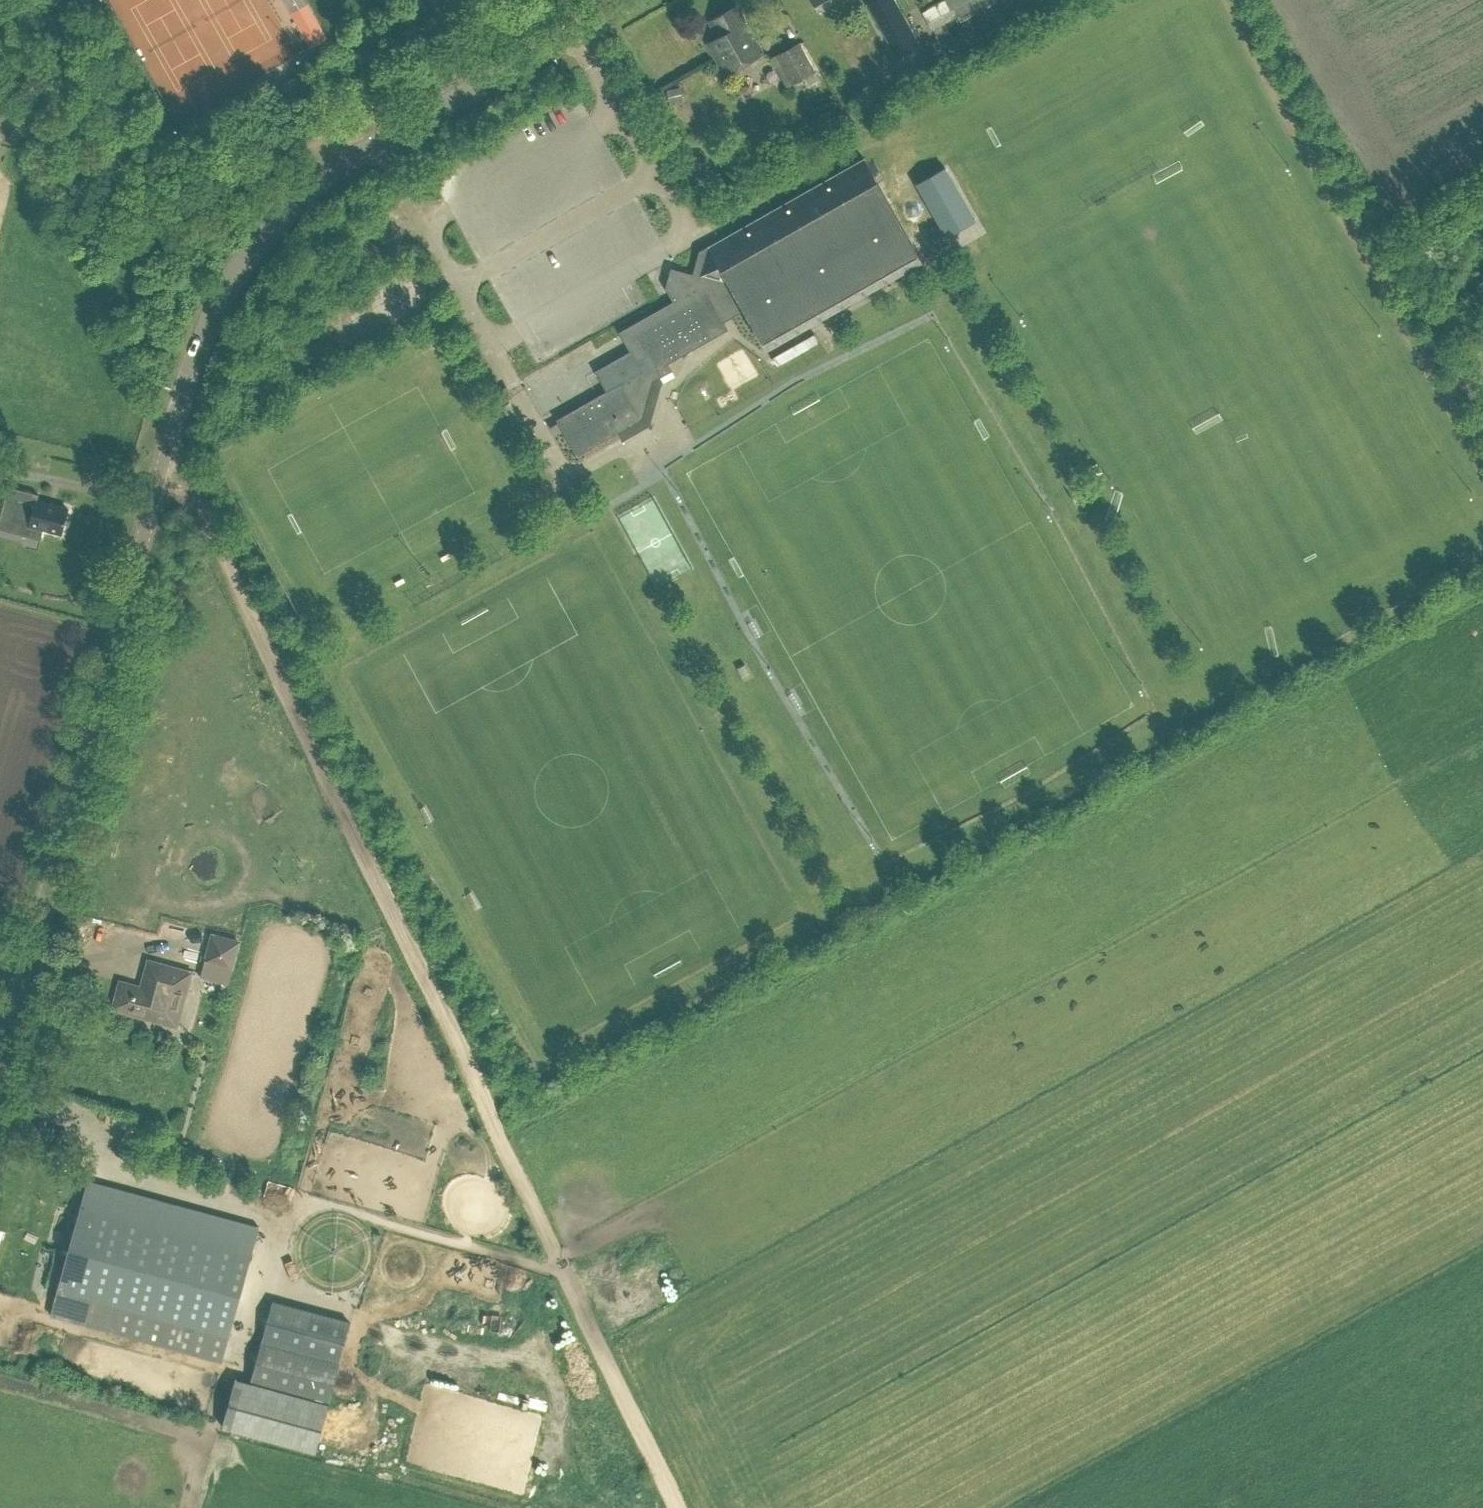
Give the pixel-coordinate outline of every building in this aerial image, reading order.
[(922,11),(932,29),(956,16),(952,8),(967,0),(942,0),(922,11)] [(327,38),(309,4),(292,13),(310,47),(327,38)] [(765,52),(738,5),(710,21),(719,36),(708,42),(726,74),(765,52)] [(899,8),(877,21),(898,58),(920,45),(899,8)] [(821,82),(799,42),(770,58),(786,86),(804,77),(810,88),(821,82)] [(666,104),(673,114),(686,106),(679,96),(666,104)] [(108,153),(112,161),(126,154),(122,146),(108,153)] [(924,260),(865,156),(700,250),(692,281),(670,275),(667,287),(676,303),(625,332),(635,349),(597,370),(610,392),(562,419),(579,450),(641,415),(651,378),(669,368),(664,360),(725,326),(721,319),(744,306),(768,348),(924,260)] [(513,396),(507,385),(493,393),(499,404),(513,396)] [(13,519),(11,527),(42,535),(44,527),(62,532),(68,508),(38,500),(39,493),(21,488),(13,519)] [(212,932),(205,959),(233,967),(240,940),(212,932)] [(178,1026),(193,974),(150,962),(142,989),(121,983),(114,1009),(178,1026)] [(201,972),(202,993),(228,991),(227,970),(201,972)] [(260,1229),(87,1181),(57,1290),(229,1338),(260,1229)] [(350,1320),(273,1299),(262,1340),(339,1361),(350,1320)] [(262,1342),(251,1382),(328,1403),(339,1362),(262,1342)]
